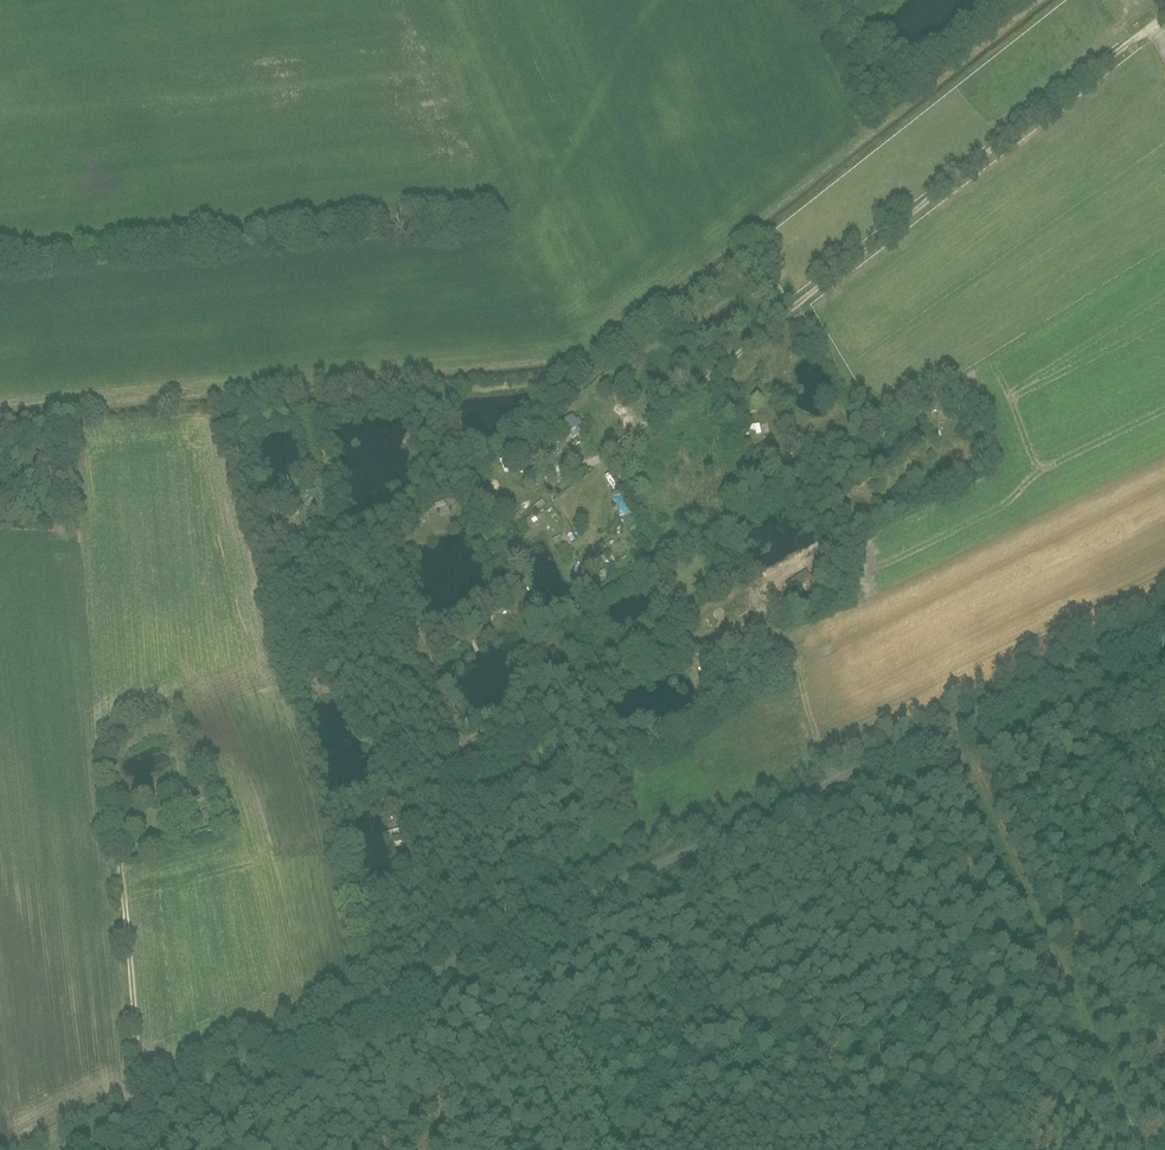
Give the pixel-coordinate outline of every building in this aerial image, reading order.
[(556,395),(539,408),(561,436),(578,423),(556,395)] [(621,516),(630,513),(624,495),(615,499),(621,516)] [(541,517),(537,511),(547,504),(544,500),(523,514),(530,524),(541,517)] [(197,839),(215,836),(214,829),(196,832),(197,839)] [(141,843),(142,854),(158,852),(156,837),(145,839),(145,843),(141,843)]
